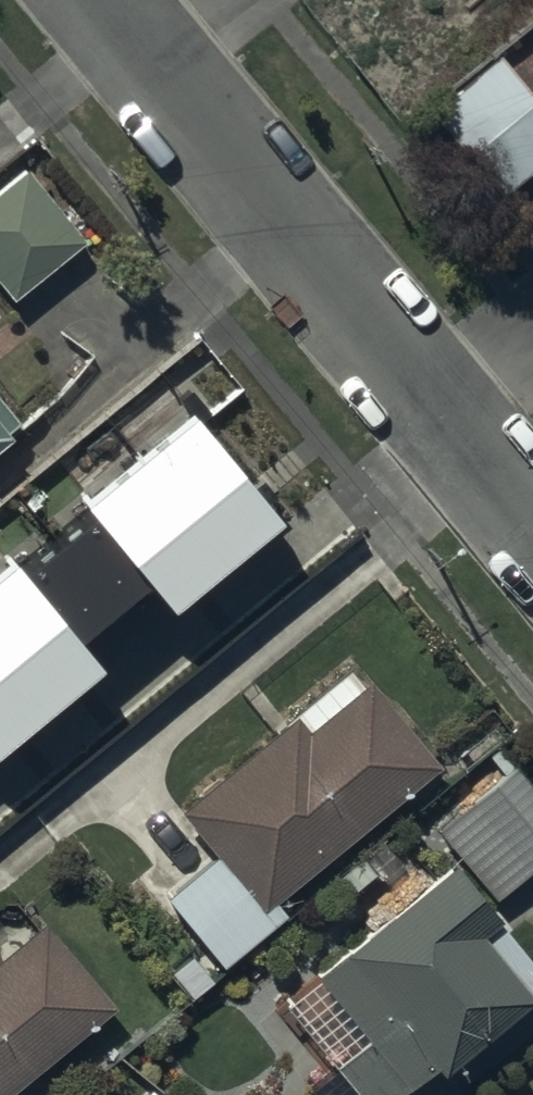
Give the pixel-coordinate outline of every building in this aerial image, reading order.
[(509,31),(532,11),(532,0),(484,0),(509,31)] [(496,47),(425,106),(498,193),(532,163),(532,90),(496,47)] [(0,182),(0,281),(10,294),(84,237),(25,162),(0,182)] [(11,431),(6,423),(17,415),(0,393),(0,440),(11,431)] [(0,561),(0,757),(107,669),(87,645),(153,591),(174,616),(287,522),(190,405),(0,561)] [(216,850),(165,894),(221,961),(283,909),(273,897),(438,759),(366,674),(306,724),(295,710),(180,807),(216,850)] [(438,824),(497,894),(532,864),(532,782),(514,760),(438,824)] [(331,1060),(361,1094),(387,1094),(432,1057),(438,1065),(532,985),(532,958),(494,912),(497,909),(449,853),(316,966),(320,971),(290,996),(339,1054),(331,1060)] [(114,1000),(44,915),(0,951),(0,1093),(114,1000)] [(152,1084),(142,1094),(164,1094),(152,1084)]
